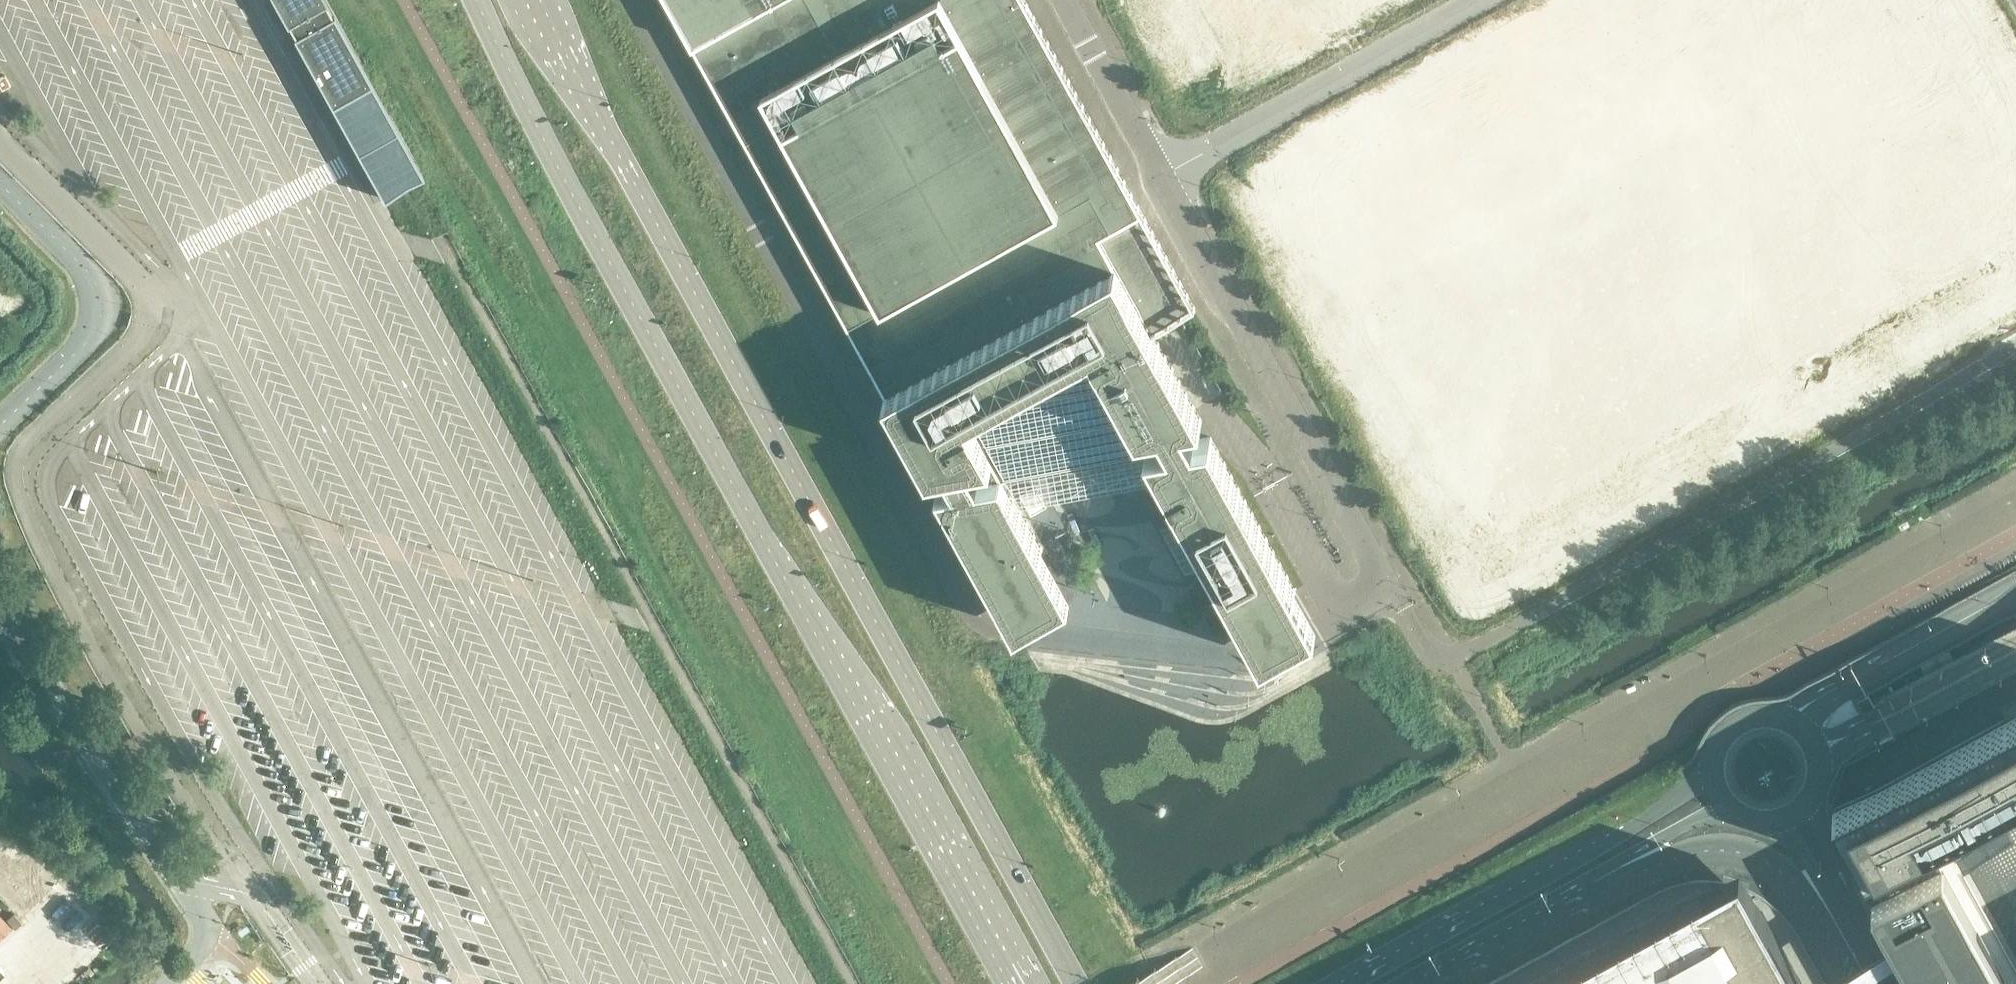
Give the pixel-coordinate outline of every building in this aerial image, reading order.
[(285,24),(286,24),(287,23),(308,12),(321,5),(326,2),(325,0),(272,0),(285,24)] [(1016,629),(1071,599),(1044,551),(1002,476),(1146,449),(1234,608),(1258,650),(1262,657),(1316,627),(1312,620),(1297,593),(1211,436),(1194,439),(1186,423),(1202,420),(1153,330),(1195,308),(1140,209),(1025,0),(669,0),(691,39),(885,391),(928,471),(945,468),(954,483),(937,487),(995,591),(1016,629)] [(308,12),(287,23),(294,35),(293,35),(313,73),(327,98),(383,199),(423,177),(424,176),(362,66),(333,13),(332,14),(326,2),(321,5),(308,12)] [(1861,50),(1870,69),(1887,62),(1879,43),(1861,50)] [(1035,484),(1022,492),(1032,510),(1046,503),(1035,484)] [(1833,809),(1864,865),(1925,832),(1926,835),(2015,786),(2015,708),(1833,809)] [(1864,865),(1881,897),(1872,902),(1890,936),(1898,951),(1916,983),(2008,983),(1983,938),(1926,835),(1925,832),(1864,865)] [(1763,911),(1750,918),(1738,914),(1730,901),(1717,908),(1705,905),(1698,892),(1697,892),(1531,983),(1803,983),(1763,911)] [(1898,951),(1890,936),(1817,983),(1847,983),(1898,951)]
